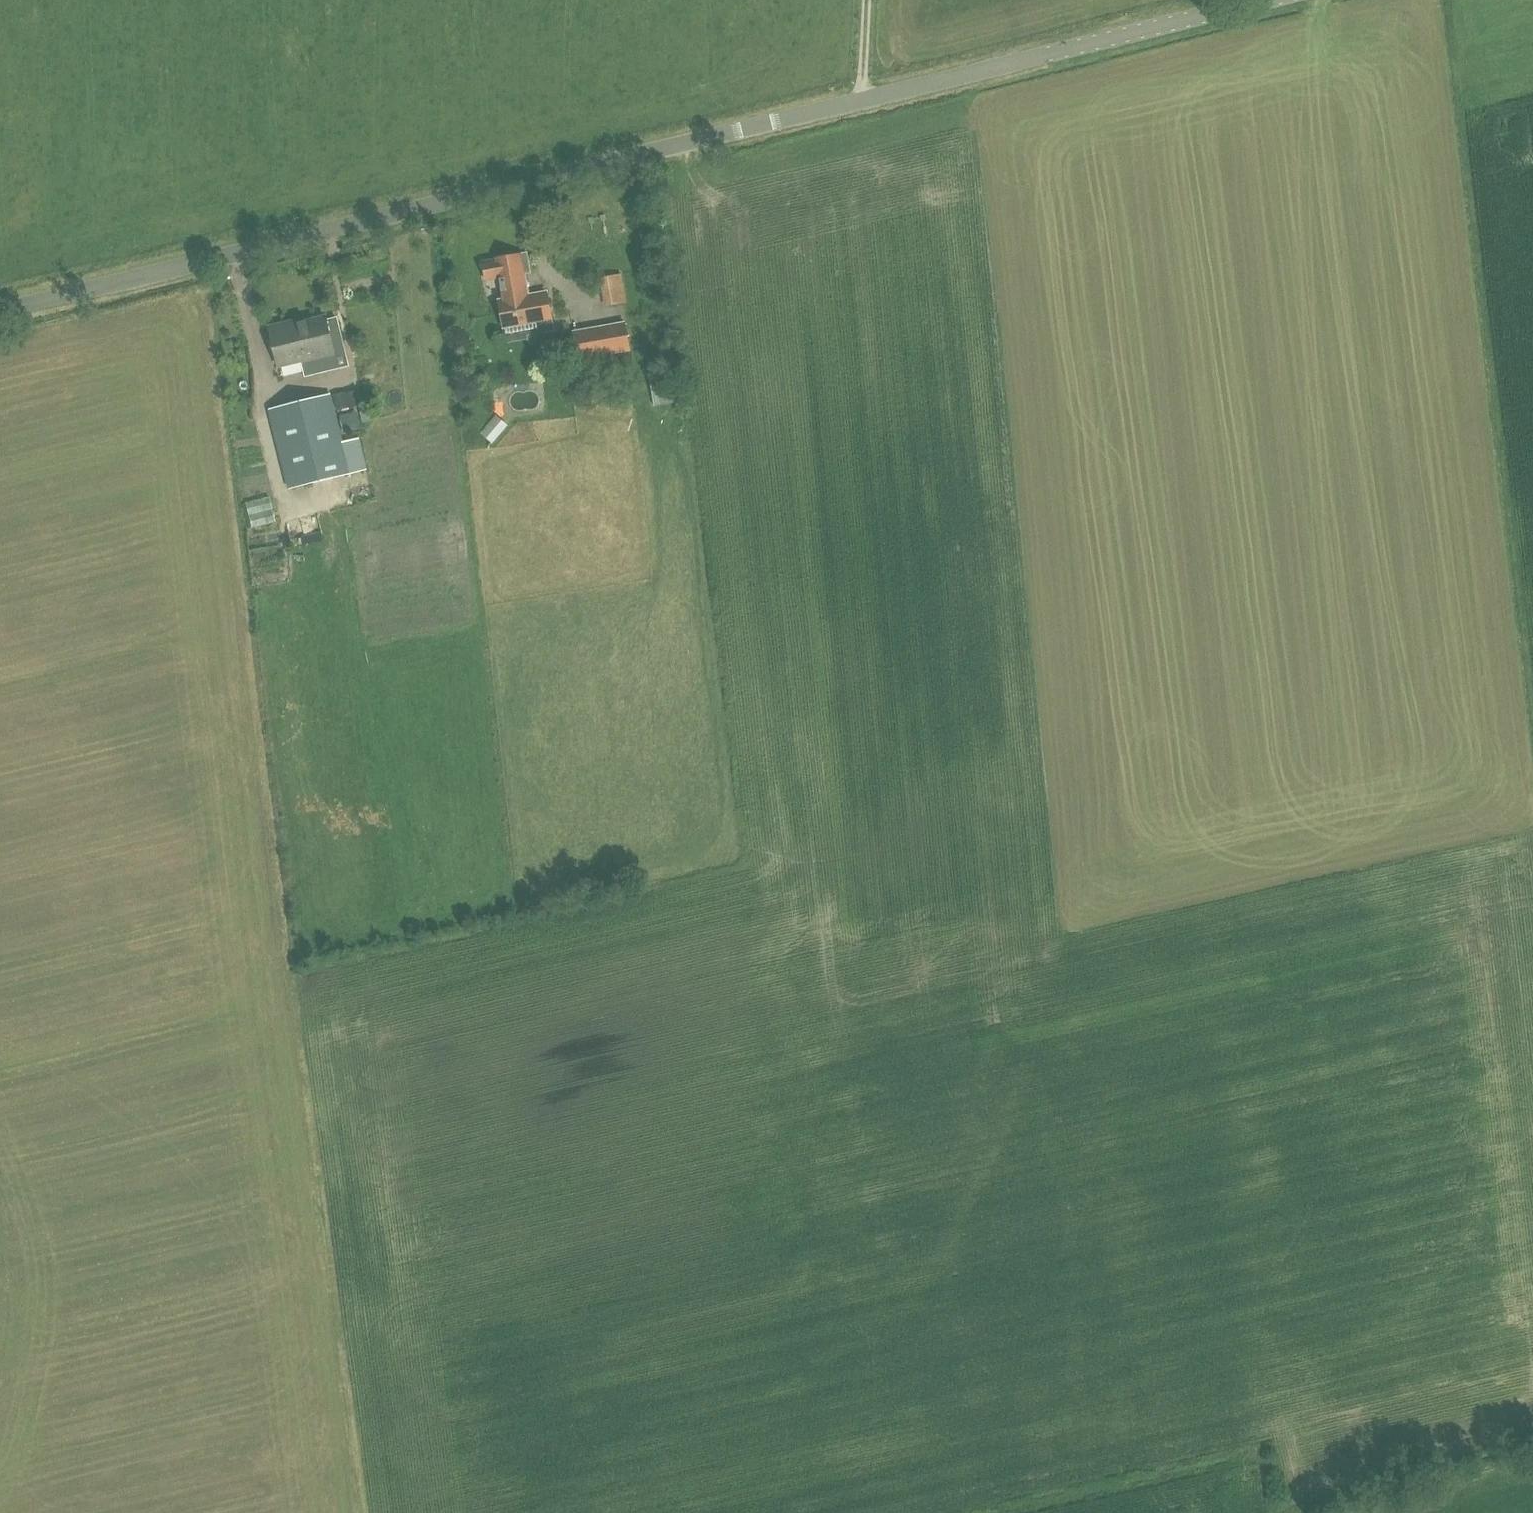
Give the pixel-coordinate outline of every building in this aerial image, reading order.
[(497,259),(483,262),(486,280),(500,277),(504,297),(504,299),(500,300),(505,328),(534,323),(536,333),(553,330),(551,319),(546,292),(529,295),(528,293),(525,273),(530,272),(527,254),(516,256),(516,254),(496,258),(497,259)] [(597,275),(599,304),(620,303),(618,274),(597,275)] [(295,325),(294,321),(269,328),(278,366),(302,360),(305,369),(328,363),(325,354),(334,351),(326,317),(295,325)] [(625,321),(572,331),(577,361),(631,351),(625,321)] [(359,437),(344,441),(332,392),(268,409),(288,489),(366,470),(359,437)] [(508,425),(496,414),(480,433),(493,443),(508,425)]
